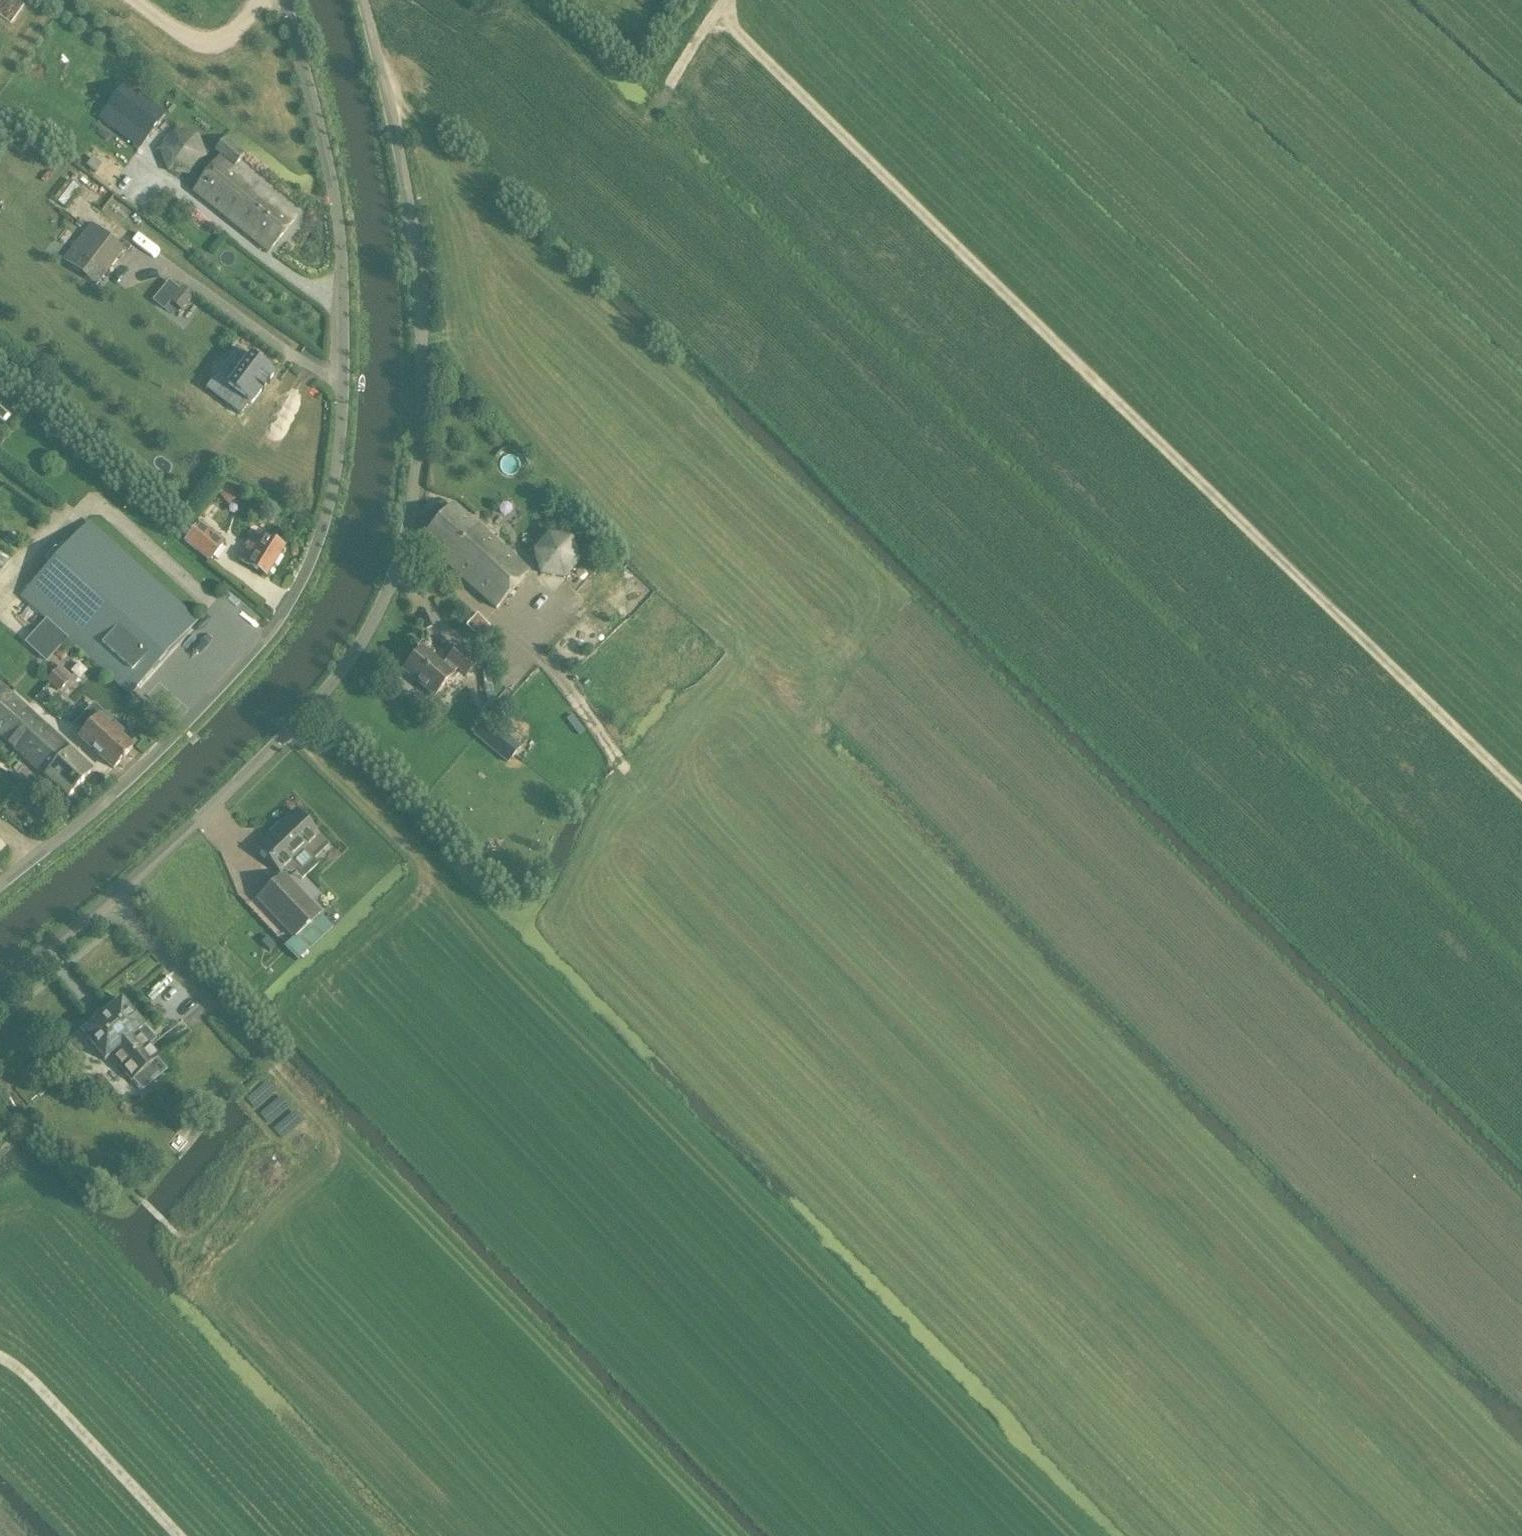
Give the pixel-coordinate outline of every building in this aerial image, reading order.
[(128,87),(103,120),(139,148),(165,114),(128,87)] [(174,133),(160,151),(168,172),(191,175),(205,157),(197,136),(174,133)] [(269,252),(296,218),(234,168),(244,155),(225,140),(215,152),(222,157),(194,192),(269,252)] [(104,275),(124,250),(91,224),(71,249),(104,275)] [(193,297),(182,288),(170,302),(170,303),(181,312),(193,297)] [(249,403),(251,404),(273,375),(250,358),(250,359),(236,348),(230,357),(244,367),(229,387),(236,393),(226,405),(240,415),(249,403)] [(454,506),(421,542),(495,610),(528,574),(454,506)] [(61,633),(129,695),(197,620),(88,522),(20,597),(47,621),(61,633)] [(257,533),(240,560),(266,576),(282,548),(257,533)] [(572,538),(548,534),(531,552),(539,577),(564,581),(580,563),(572,538)] [(477,616),(466,628),(478,639),(489,627),(477,616)] [(47,621),(26,643),(40,656),(61,633),(47,621)] [(478,663),(458,646),(446,660),(466,678),(478,663)] [(435,697),(454,675),(423,650),(405,671),(435,697)] [(56,672),(48,681),(60,692),(68,683),(56,672)] [(44,725),(4,688),(0,692),(0,735),(19,752),(44,725)] [(89,709),(74,726),(82,734),(79,738),(113,769),(132,748),(111,729),(115,724),(102,712),(98,717),(89,709)] [(491,723),(478,738),(508,764),(521,749),(491,723)] [(68,797),(93,770),(44,725),(19,752),(68,797)] [(297,812),(258,848),(280,872),(284,869),(286,873),(290,874),(293,871),(293,867),(290,864),(303,851),(312,861),(328,847),(323,841),(297,812)] [(282,874),(257,898),(295,937),(319,915),(320,914),(282,874)] [(295,937),(285,947),(299,961),(321,940),(333,929),(332,929),(319,915),(295,937)] [(121,1001),(81,1034),(104,1062),(110,1057),(131,1082),(159,1060),(138,1034),(144,1029),(121,1001)]
